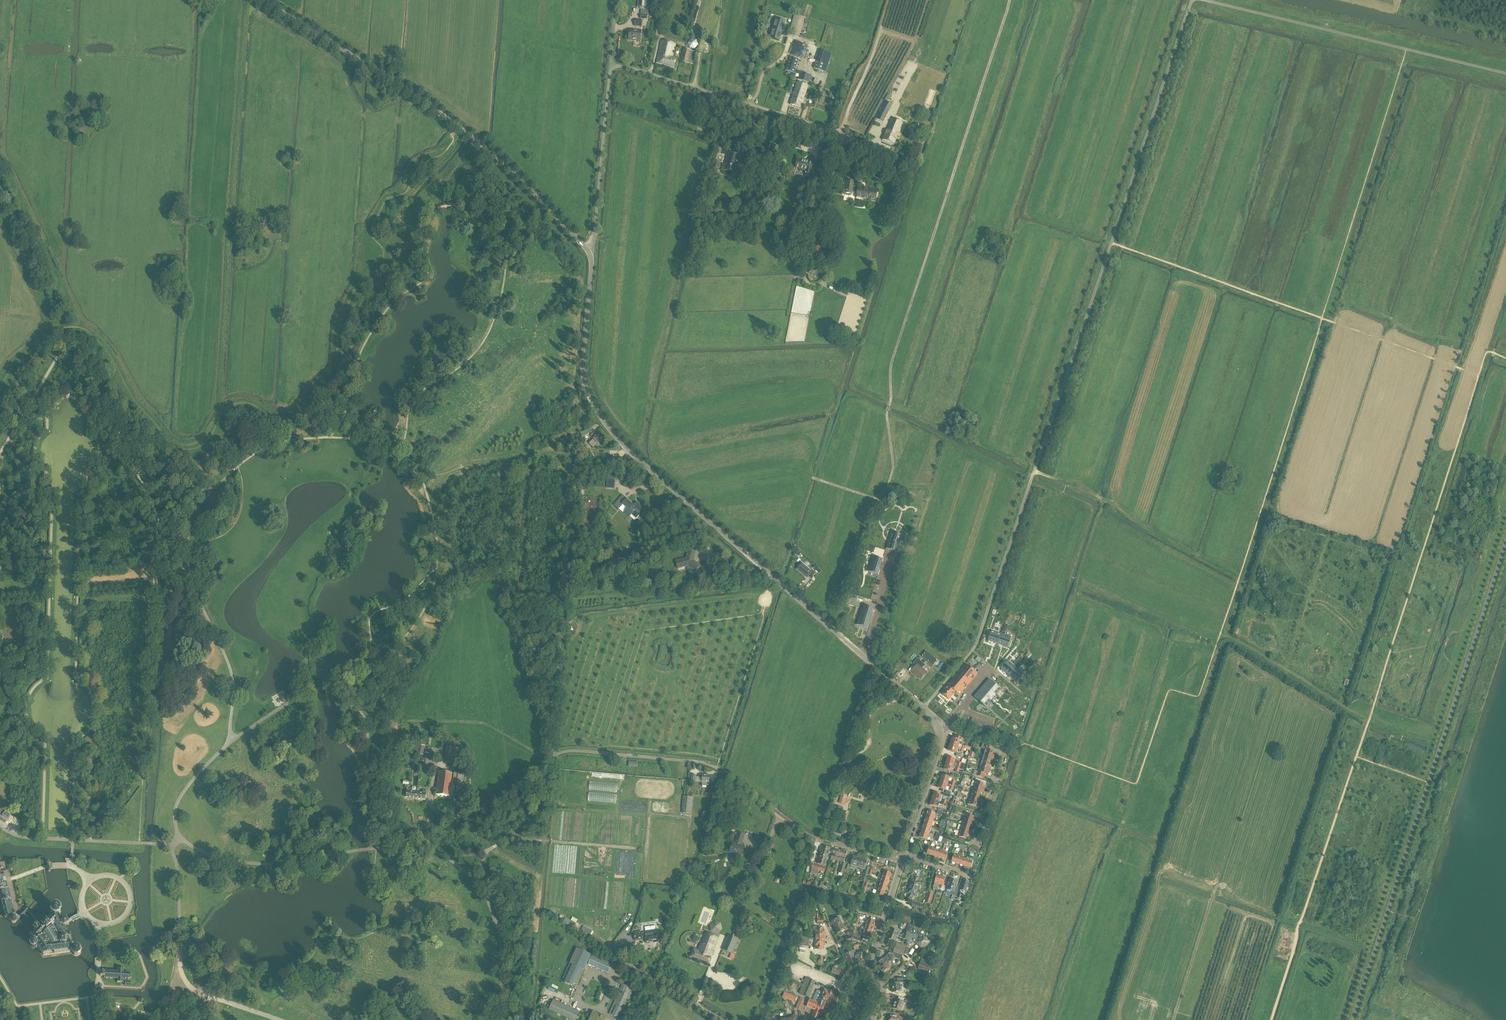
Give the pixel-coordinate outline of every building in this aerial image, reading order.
[(653,36),(658,37),(662,18),(663,18),(663,16),(661,15),(660,17),(658,15),(653,36)] [(785,22),(776,19),(770,38),(779,41),(785,22)] [(630,30),(629,40),(640,41),(641,31),(630,30)] [(690,48),(695,49),(698,45),(696,40),(691,39),(688,43),(690,48)] [(656,63),(674,68),(677,59),(672,57),(676,44),(661,41),(656,63)] [(799,57),(800,54),(804,43),(798,42),(795,41),(791,55),(799,57)] [(684,49),(682,56),(681,62),(693,65),(695,52),(684,49)] [(820,50),(818,56),(814,69),(826,73),(832,53),(820,50)] [(790,57),(786,71),(794,74),(799,60),(798,60),(790,57)] [(798,80),(809,83),(811,75),(800,72),(798,80)] [(797,82),(793,94),(804,97),(808,86),(797,82)] [(804,97),(793,94),(790,105),(801,108),(804,97)] [(875,118),(883,122),(892,105),(885,101),(875,118)] [(892,118),(882,140),(894,145),(903,123),(892,118)] [(724,169),(730,171),(735,172),(737,167),(739,167),(740,169),(742,170),(744,168),(744,166),(743,165),(741,164),(739,165),(737,165),(739,157),(729,154),(724,169)] [(813,163),(798,159),(795,168),(800,169),(800,170),(806,172),(805,176),(809,177),(813,163)] [(711,173),(717,174),(720,163),(714,161),(711,173)] [(854,182),(847,180),(845,193),(852,194),(852,192),(857,193),(856,198),(869,200),(869,201),(876,202),(877,190),(868,188),(868,189),(858,188),(858,189),(853,188),(854,182)] [(815,240),(813,250),(823,252),(824,244),(823,244),(824,242),(822,241),(823,236),(813,235),(812,240),(815,240)] [(589,444),(593,448),(594,448),(595,446),(595,447),(603,440),(598,435),(596,437),(593,434),(590,436),(593,439),(591,442),(589,443),(589,444)] [(628,509),(625,512),(623,514),(628,518),(632,514),(637,518),(640,514),(639,513),(642,510),(638,506),(640,505),(637,502),(633,506),(632,505),(633,504),(623,495),(614,505),(618,509),(623,504),(628,509)] [(891,532),(887,545),(897,548),(902,535),(891,532)] [(676,561),(678,569),(682,568),(682,566),(688,565),(690,565),(690,567),(695,572),(700,566),(695,561),(693,562),(692,560),(694,558),(696,549),(689,548),(686,559),(676,561)] [(873,556),(868,570),(878,573),(883,560),(873,556)] [(808,576),(811,579),(816,573),(813,571),(812,572),(802,564),(797,570),(807,578),(808,576)] [(873,609),(863,605),(857,624),(867,627),(873,609)] [(998,644),(1001,634),(991,631),(988,641),(998,644)] [(1011,637),(1001,634),(998,644),(1008,647),(1011,637)] [(922,656),(933,666),(937,661),(926,651),(922,656)] [(924,665),(919,660),(918,659),(914,663),(914,664),(916,665),(916,666),(911,671),(914,674),(921,680),(927,672),(922,668),(925,665),(924,665)] [(1009,675),(1016,667),(1007,660),(1001,668),(1009,675)] [(942,694),(949,700),(955,692),(959,695),(977,674),(966,664),(948,686),(942,694)] [(1024,674),(1016,667),(1009,675),(1017,682),(1024,674)] [(985,686),(996,695),(1001,689),(991,680),(985,686)] [(985,686),(980,692),(991,701),(996,695),(985,686)] [(991,701),(980,692),(975,699),(985,707),(991,701)] [(952,738),(950,744),(964,749),(965,746),(959,744),(960,741),(962,741),(963,738),(956,736),(955,739),(952,738)] [(964,749),(950,744),(948,751),(956,753),(957,749),(960,750),(959,752),(963,753),(964,749)] [(985,749),(983,755),(993,758),(994,755),(992,755),(993,752),(991,751),(992,750),(992,748),(993,748),(993,747),(983,744),(981,748),(985,749)] [(454,764),(455,756),(456,747),(447,746),(445,762),(454,764)] [(983,755),(981,761),(990,763),(991,760),(992,760),(993,758),(983,755)] [(948,757),(946,763),(954,766),(964,769),(966,764),(958,762),(957,764),(955,763),(956,759),(948,757)] [(980,764),(979,767),(989,770),(990,767),(989,766),(990,763),(981,761),(978,760),(978,762),(978,763),(980,764)] [(963,771),(964,769),(954,766),(946,763),(944,769),(951,772),(953,769),(955,770),(955,771),(958,772),(958,773),(959,769),(963,771)] [(989,770),(979,767),(978,772),(974,771),(973,775),(983,778),(983,777),(984,774),(986,775),(987,771),(989,772),(989,770)] [(451,778),(452,773),(439,772),(436,795),(449,796),(451,778)] [(942,775),(940,781),(954,786),(955,781),(952,780),(951,782),(948,781),(950,778),(951,778),(952,775),(945,773),(944,776),(942,775)] [(696,775),(692,775),(691,781),(702,782),(702,786),(707,786),(707,783),(709,783),(710,776),(703,775),(702,778),(695,777),(696,775)] [(954,786),(940,781),(938,788),(945,790),(947,787),(949,788),(949,790),(952,791),(954,786)] [(975,781),(973,787),(983,790),(984,788),(982,787),(983,784),(975,781)] [(973,787),(971,793),(980,796),(981,792),(982,793),(983,790),(973,787)] [(405,797),(415,798),(416,792),(411,792),(411,789),(407,788),(405,797)] [(416,792),(415,798),(425,800),(426,791),(422,790),(422,793),(416,792)] [(932,799),(946,803),(947,801),(942,799),(944,796),(943,796),(942,795),(934,793),(932,799)] [(971,793),(969,799),(979,802),(980,799),(979,799),(980,796),(971,793)] [(683,813),(690,814),(692,797),(684,797),(683,813)] [(946,803),(932,799),(930,805),(938,808),(939,804),(945,806),(946,803)] [(979,802),(969,799),(967,804),(976,807),(977,804),(978,804),(979,802)] [(928,811),(925,818),(933,820),(936,813),(928,811)] [(965,813),(963,819),(973,823),(974,820),(972,819),(973,816),(965,813)] [(7,828),(10,822),(8,820),(0,816),(0,824),(7,828)] [(933,820),(925,818),(923,825),(924,824),(927,825),(927,826),(931,827),(933,820)] [(963,819),(961,825),(969,828),(971,824),(972,825),(973,823),(963,819)] [(923,825),(921,831),(932,835),(933,832),(930,831),(931,827),(927,826),(927,825),(924,824),(923,825)] [(961,825),(959,831),(969,834),(970,831),(969,831),(969,828),(961,825)] [(932,835),(921,831),(919,837),(927,840),(928,837),(931,838),(932,835)] [(969,834),(959,831),(957,837),(966,839),(967,836),(968,836),(969,834)] [(745,835),(738,833),(734,844),(733,843),(730,852),(741,856),(744,847),(741,846),(745,835)] [(927,854),(933,856),(935,849),(929,847),(927,854)] [(831,859),(838,861),(839,857),(840,857),(842,851),(834,849),(831,859)] [(933,856),(939,858),(942,850),(940,849),(939,850),(935,849),(933,856)] [(942,850),(939,858),(946,860),(948,853),(944,852),(944,851),(942,850)] [(839,857),(838,861),(841,862),(841,864),(841,865),(839,873),(843,874),(846,864),(845,864),(843,863),(844,862),(847,852),(842,851),(840,857),(839,857)] [(951,862),(958,864),(960,856),(958,855),(957,856),(953,855),(951,862)] [(958,864),(964,866),(966,859),(962,858),(963,857),(960,856),(958,864)] [(851,865),(858,867),(860,859),(853,857),(851,865)] [(860,859),(858,867),(857,870),(862,872),(863,869),(864,869),(867,861),(860,859)] [(966,859),(964,866),(970,868),(972,861),(966,859)] [(811,874),(815,875),(814,877),(816,878),(818,872),(819,870),(820,866),(817,866),(816,871),(812,870),(811,874)] [(869,867),(866,866),(863,878),(861,877),(860,881),(865,882),(869,867)] [(12,923),(13,923),(14,923),(15,923),(16,922),(16,921),(21,917),(26,913),(26,912),(28,911),(29,910),(29,909),(27,907),(25,908),(24,910),(25,910),(17,917),(16,917),(16,916),(15,916),(14,916),(15,915),(15,914),(16,914),(15,912),(14,912),(11,904),(13,903),(12,899),(11,899),(10,897),(10,896),(10,895),(9,895),(6,881),(5,879),(3,873),(1,874),(0,869),(0,895),(1,900),(3,907),(3,908),(3,909),(3,910),(4,910),(5,916),(5,917),(5,918),(6,919),(7,918),(10,921),(11,922),(12,923)] [(911,879),(909,886),(913,888),(919,870),(916,869),(914,873),(917,874),(916,877),(915,876),(913,876),(912,878),(912,879),(911,879)] [(920,882),(921,878),(921,877),(922,878),(923,875),(922,874),(923,871),(919,870),(913,888),(918,889),(921,890),(922,886),(919,885),(920,882)] [(938,887),(941,876),(936,875),(934,883),(935,883),(933,889),(937,890),(938,887)] [(882,879),(880,883),(887,885),(889,879),(878,876),(878,878),(882,879)] [(951,899),(954,900),(958,889),(957,888),(957,889),(955,888),(957,882),(950,879),(947,889),(951,891),(950,894),(953,895),(951,899)] [(964,880),(960,892),(959,892),(957,898),(961,899),(964,891),(966,892),(969,882),(964,880)] [(875,885),(874,888),(885,891),(887,885),(880,883),(879,886),(875,885)] [(868,888),(870,889),(878,891),(877,894),(883,897),(885,891),(874,888),(869,886),(868,888)] [(918,889),(913,888),(909,886),(907,893),(909,894),(908,898),(912,899),(913,895),(915,896),(918,889)] [(33,929),(35,930),(29,936),(32,941),(30,943),(30,945),(31,948),(34,949),(34,948),(35,949),(36,949),(37,949),(38,949),(43,956),(52,955),(53,955),(54,956),(55,956),(55,955),(56,955),(56,954),(71,952),(72,955),(75,957),(78,957),(81,955),(82,952),(81,948),(78,946),(74,946),(73,947),(72,941),(71,941),(70,938),(71,938),(71,937),(71,936),(70,935),(69,935),(64,927),(69,924),(68,922),(67,920),(63,922),(62,920),(60,920),(61,919),(59,916),(59,917),(58,915),(60,914),(61,911),(61,908),(59,905),(55,905),(52,906),(52,907),(51,907),(51,908),(51,909),(50,909),(51,913),(52,913),(52,914),(51,915),(46,921),(43,924),(42,926),(40,927),(40,928),(37,925),(33,929)] [(42,926),(43,924),(29,910),(28,911),(26,912),(40,927),(42,926)] [(831,922),(834,928),(842,924),(845,923),(848,921),(846,917),(842,919),(841,915),(837,916),(838,918),(831,922)] [(863,921),(863,923),(873,927),(875,921),(867,918),(866,922),(863,921)] [(710,925),(711,931),(717,933),(721,929),(720,923),(715,921),(710,925)] [(865,927),(864,930),(871,932),(873,927),(863,923),(862,926),(865,927)] [(842,924),(834,928),(837,934),(845,930),(842,924)] [(815,931),(815,938),(825,938),(825,931),(822,931),(822,927),(815,927),(815,930),(816,930),(816,931),(815,931)] [(912,927),(909,934),(914,935),(915,934),(925,945),(928,942),(919,931),(918,932),(914,928),(912,927)] [(872,932),(871,932),(864,930),(861,929),(860,931),(863,933),(862,936),(870,938),(872,932)] [(890,929),(888,934),(900,938),(907,940),(909,934),(910,933),(906,932),(905,931),(904,934),(902,935),(899,934),(900,932),(890,929)] [(634,933),(635,941),(642,940),(642,938),(646,938),(646,943),(654,942),(654,943),(658,942),(658,939),(657,939),(656,933),(655,933),(656,934),(651,934),(645,934),(645,935),(642,935),(641,932),(634,933)] [(694,949),(691,957),(709,963),(718,937),(705,933),(698,950),(694,949)] [(900,938),(888,934),(887,939),(886,945),(889,946),(891,940),(896,942),(897,939),(899,940),(900,938)] [(914,935),(909,934),(907,940),(907,942),(909,943),(910,944),(911,944),(914,942),(911,939),(911,938),(912,938),(916,942),(921,948),(925,945),(915,934),(914,935)] [(722,950),(732,954),(738,940),(738,939),(728,935),(728,937),(722,950)] [(809,938),(798,937),(797,945),(808,946),(809,938)] [(850,937),(852,944),(854,949),(859,948),(860,948),(862,941),(851,937),(850,937)] [(825,938),(815,938),(815,946),(815,950),(822,950),(822,946),(824,946),(825,938)] [(894,951),(893,952),(902,955),(903,956),(904,956),(907,947),(906,947),(896,943),(896,946),(894,952),(894,951)] [(563,979),(567,980),(565,983),(573,986),(574,983),(577,985),(591,955),(577,949),(563,979)] [(848,960),(848,961),(856,958),(856,957),(857,956),(856,955),(856,954),(855,950),(844,955),(847,960),(848,960)] [(861,952),(856,954),(856,955),(857,956),(858,959),(856,959),(857,964),(862,962),(861,960),(862,959),(863,958),(864,954),(863,952),(862,953),(861,952)] [(878,966),(878,968),(883,973),(887,970),(889,969),(889,968),(892,965),(890,962),(894,958),(891,955),(890,953),(889,953),(890,953),(888,955),(887,955),(882,959),(879,962),(880,964),(878,966)] [(612,964),(592,956),(588,964),(608,973),(610,969),(612,964)] [(856,958),(848,961),(849,963),(848,964),(848,965),(848,966),(849,967),(850,966),(851,967),(857,964),(856,959),(858,959),(857,956),(856,957),(856,958)] [(922,959),(921,962),(918,969),(928,973),(932,962),(922,959)] [(833,969),(832,973),(839,976),(842,970),(838,968),(838,967),(834,966),(831,965),(830,968),(833,969)] [(104,972),(101,972),(100,974),(100,976),(104,976),(104,978),(105,978),(105,979),(106,979),(106,978),(110,978),(109,979),(110,979),(110,978),(114,979),(118,979),(118,982),(117,982),(117,983),(118,982),(122,983),(123,983),(123,982),(125,982),(125,985),(124,985),(125,986),(125,985),(127,985),(127,986),(128,986),(128,985),(130,985),(130,986),(131,986),(131,985),(131,982),(131,981),(130,982),(129,982),(129,981),(129,980),(128,980),(128,979),(131,978),(132,978),(131,977),(131,975),(132,974),(131,974),(129,973),(129,972),(128,972),(128,973),(126,973),(126,972),(123,972),(124,969),(124,968),(123,969),(119,968),(118,968),(118,969),(118,972),(115,971),(114,970),(114,971),(111,971),(111,970),(110,970),(110,971),(106,971),(107,970),(106,970),(106,971),(104,971),(104,972)] [(815,981),(805,978),(799,993),(808,997),(815,981)] [(788,986),(791,990),(795,989),(796,985),(794,981),(790,982),(788,986)] [(609,1014),(620,1019),(623,1017),(635,989),(624,984),(609,1014)] [(820,991),(819,993),(834,1000),(835,997),(833,996),(834,993),(835,992),(829,990),(829,991),(824,989),(822,992),(820,991)] [(819,993),(815,1002),(810,1000),(807,1007),(814,1010),(812,1015),(813,1015),(812,1018),(816,1019),(817,1019),(819,1016),(820,1016),(822,1013),(824,1014),(828,1005),(829,1005),(831,1001),(833,1002),(834,1000),(819,993)] [(912,1005),(913,1001),(899,997),(898,1000),(898,999),(898,1000),(896,999),(893,1008),(901,1011),(903,1004),(905,1005),(906,1003),(912,1005)] [(801,998),(796,1009),(800,1010),(805,999),(801,998)] [(572,1019),(575,1019),(579,1012),(553,1000),(549,1010),(572,1019)]
